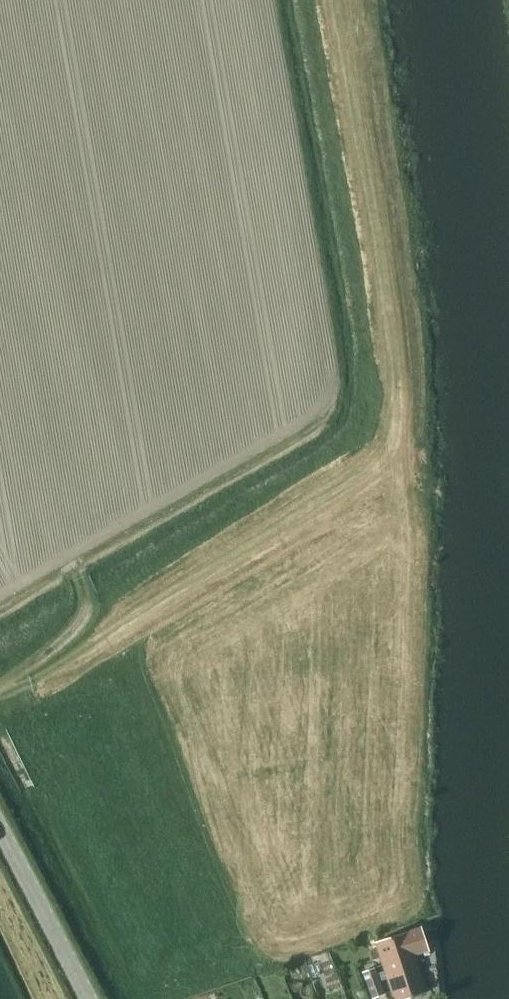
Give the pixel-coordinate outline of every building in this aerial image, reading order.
[(425,993),(413,956),(428,951),(421,928),(406,933),(406,932),(375,942),(393,998),(407,998),(425,993)] [(363,971),(372,998),(385,994),(375,967),(363,971)]
